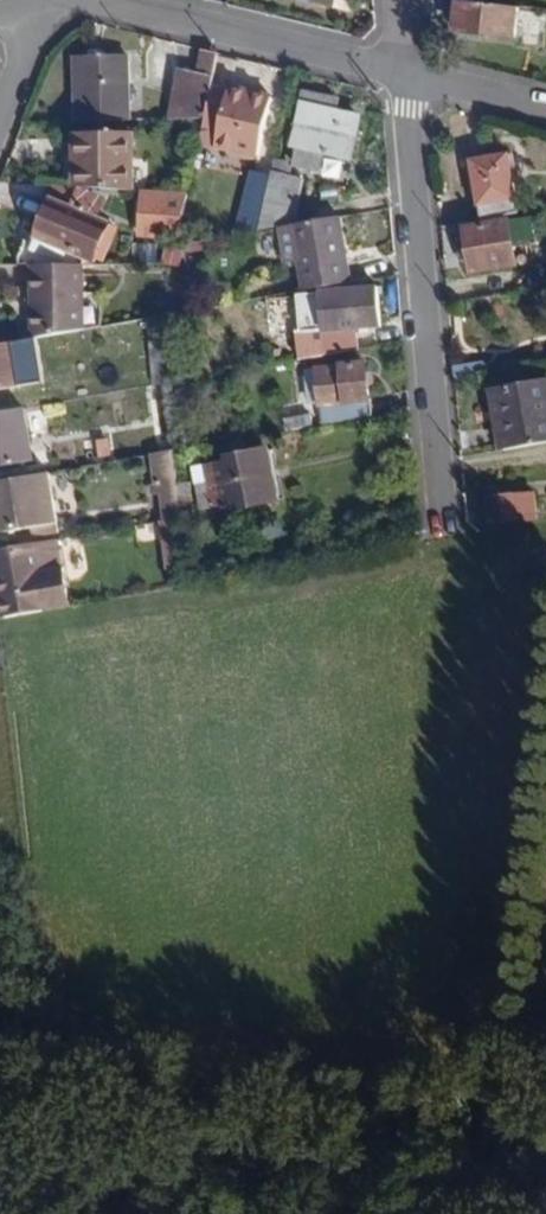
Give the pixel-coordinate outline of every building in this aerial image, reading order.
[(456,29),(516,36),(517,28),(523,29),(521,43),(543,46),(544,31),(545,31),(545,26),(545,14),(519,10),(519,7),(459,0),(450,0),(448,18),(457,19),(456,29)] [(168,121),(204,120),(211,88),(219,55),(202,51),(196,74),(179,70),(168,121)] [(78,123),(127,122),(125,56),(75,57),(78,123)] [(199,142),(257,157),(270,98),(232,89),(231,92),(211,88),(204,120),(199,142)] [(320,155),(349,161),(358,120),(329,113),(331,101),(302,95),(291,149),(297,151),(294,166),(316,171),(320,155)] [(93,191),(126,192),(129,134),(77,135),(74,190),(93,191)] [(479,221),(516,215),(506,156),(470,162),(479,221)] [(247,200),(264,203),(270,176),(253,173),(247,200)] [(279,229),(293,226),(303,180),(270,174),(270,176),(264,203),(257,233),(279,229)] [(52,199),(83,213),(93,191),(74,190),(53,189),(52,199)] [(150,237),(178,239),(188,194),(147,193),(146,217),(151,217),(150,237)] [(82,255),(90,259),(105,223),(83,213),(52,199),(35,236),(82,255)] [(305,291),(350,283),(340,218),(293,226),(279,229),(285,265),(299,263),(305,291)] [(470,275),(516,267),(507,221),(464,229),(470,275)] [(78,265),(82,255),(35,236),(29,252),(22,249),(17,258),(18,266),(29,266),(78,265)] [(32,340),(100,327),(99,294),(82,294),(81,265),(78,265),(29,266),(32,340)] [(316,357),(356,350),(355,329),(375,327),(372,290),(324,294),(326,333),(314,334),(316,357)] [(152,386),(167,383),(161,317),(148,319),(152,386)] [(19,386),(11,343),(0,345),(0,389),(19,386)] [(321,426),(370,417),(367,368),(306,372),(309,404),(320,404),(321,426)] [(545,442),(545,380),(493,389),(503,450),(545,442)] [(32,462),(24,409),(0,413),(0,467),(32,462)] [(234,509),(271,500),(261,450),(223,458),(224,462),(196,468),(199,483),(194,484),(200,509),(233,503),(234,509)] [(163,524),(180,521),(174,452),(150,456),(153,492),(160,491),(163,524)] [(56,526),(47,473),(0,481),(0,536),(56,526)] [(489,524),(534,520),(532,495),(487,499),(489,524)] [(166,551),(182,550),(180,521),(163,524),(166,551)] [(52,569),(60,568),(56,542),(48,543),(52,569)] [(67,607),(60,568),(52,569),(48,543),(0,551),(0,599),(3,619),(67,607)]
